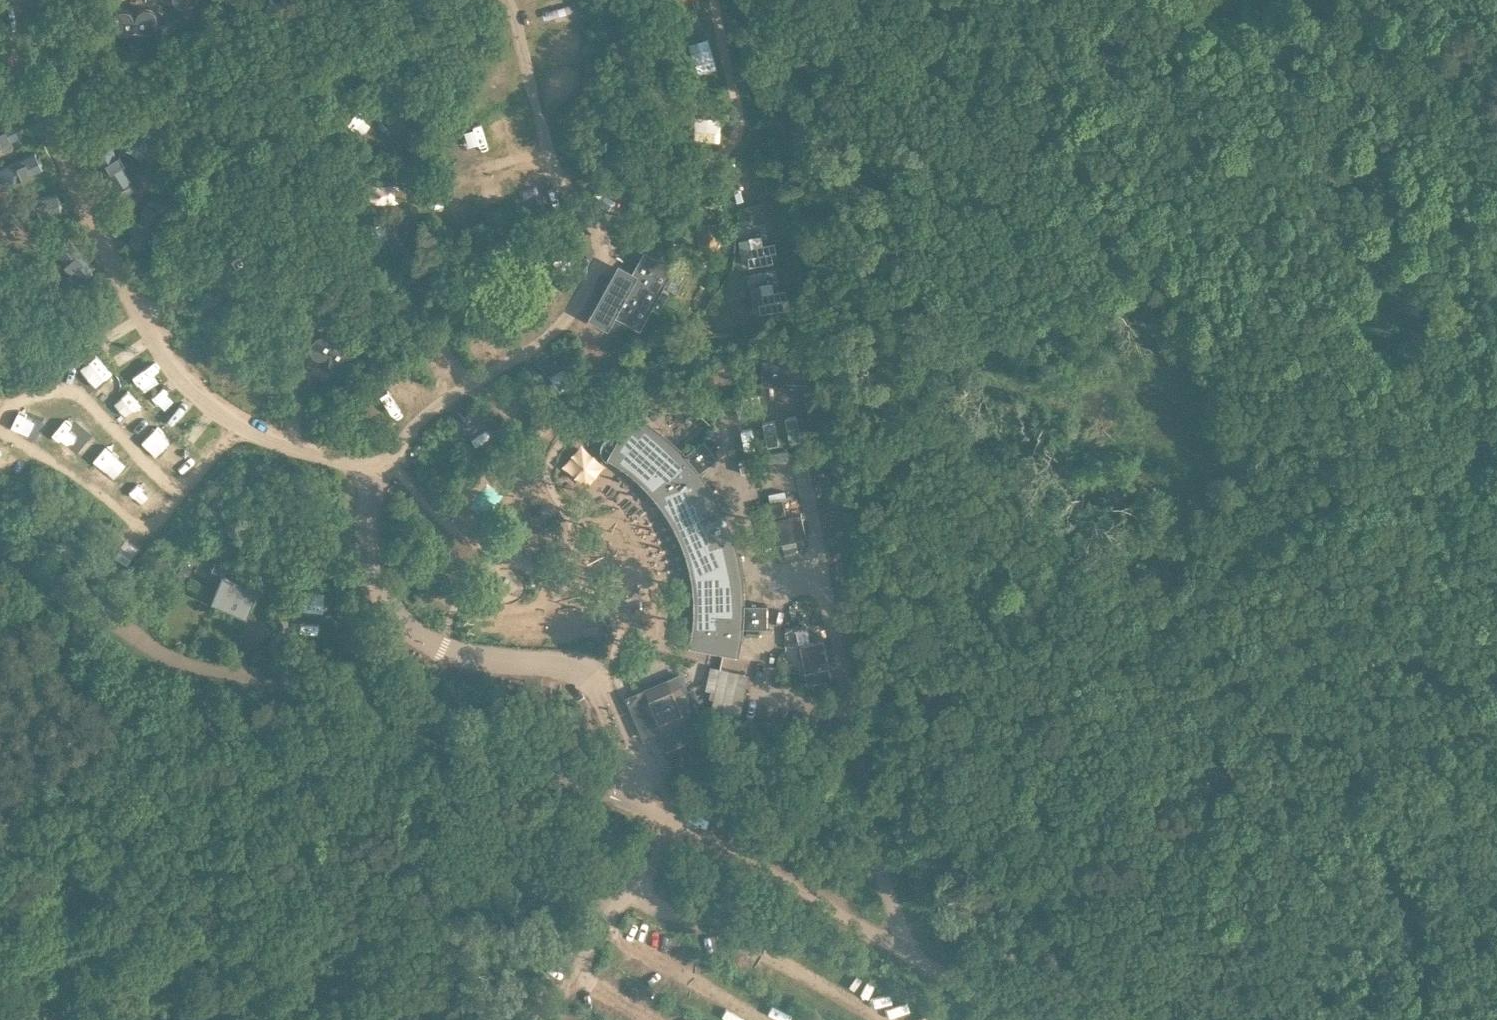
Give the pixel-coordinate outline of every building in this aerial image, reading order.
[(172,0),(173,1),(173,2),(173,3),(174,4),(175,5),(176,6),(177,7),(178,7),(179,7),(180,8),(181,8),(182,8),(183,8),(184,8),(185,8),(186,8),(187,7),(188,7),(189,7),(190,7),(191,6),(192,6),(192,5),(193,5),(194,4),(195,3),(195,2),(196,1),(196,0),(172,0)] [(555,28),(573,21),(565,2),(548,9),(555,28)] [(122,36),(123,36),(147,35),(148,34),(149,34),(150,33),(151,33),(152,32),(153,31),(153,30),(154,30),(154,29),(155,28),(155,27),(155,26),(155,25),(155,24),(156,24),(156,23),(156,22),(156,21),(156,20),(156,19),(156,18),(155,17),(155,16),(154,15),(154,14),(153,13),(152,13),(152,12),(151,12),(150,11),(149,11),(149,10),(148,10),(147,10),(146,10),(145,10),(144,10),(143,10),(142,10),(141,11),(140,12),(139,12),(138,13),(137,14),(137,15),(136,15),(136,16),(135,17),(135,18),(134,22),(133,22),(132,18),(131,17),(131,16),(130,15),(129,14),(128,14),(128,13),(127,13),(126,12),(125,12),(124,12),(123,12),(122,12),(121,12),(120,12),(119,12),(118,13),(117,13),(116,14),(115,15),(114,16),(114,17),(113,18),(113,19),(113,20),(112,21),(112,22),(112,23),(113,23),(113,24),(113,25),(113,26),(114,27),(114,28),(115,29),(115,30),(115,31),(116,32),(117,32),(117,33),(118,34),(119,34),(119,35),(120,35),(121,36),(122,36)] [(712,38),(692,40),(696,71),(716,69),(712,38)] [(497,67),(488,80),(502,89),(511,76),(497,67)] [(145,120),(128,135),(144,153),(161,138),(145,120)] [(0,128),(0,147),(23,139),(18,123),(0,128)] [(458,151),(474,140),(465,127),(449,137),(458,151)] [(118,145),(99,149),(108,189),(127,185),(118,145)] [(44,170),(37,155),(0,170),(0,181),(2,186),(44,170)] [(777,260),(773,242),(764,244),(761,234),(740,239),(746,267),(777,260)] [(607,331),(615,318),(640,332),(674,269),(644,253),(632,274),(618,266),(588,321),(607,331)] [(677,271),(668,289),(667,290),(674,294),(686,272),(679,268),(677,271)] [(321,365),(323,367),(325,368),(327,368),(330,368),(332,368),(334,367),(336,365),(337,364),(338,363),(339,360),(339,348),(328,348),(325,349),(323,350),(321,351),(319,353),(319,355),(318,357),(318,359),(319,361),(319,363),(321,365)] [(350,368),(353,368),(355,367),(357,365),(358,363),(359,361),(359,359),(359,357),(359,355),(358,353),(357,351),(355,350),(353,348),(350,348),(339,348),(339,360),(340,362),(341,364),(342,365),(344,367),(346,368),(348,368),(350,368)] [(763,363),(763,386),(809,387),(809,364),(763,363)] [(163,388),(150,401),(163,414),(177,401),(163,388)] [(126,418),(142,408),(134,393),(117,402),(126,418)] [(806,421),(818,418),(815,404),(804,407),(806,421)] [(666,432),(685,449),(709,422),(690,405),(666,432)] [(14,425),(28,436),(38,423),(24,412),(14,425)] [(697,647),(736,656),(740,637),(740,628),(766,629),(766,606),(741,606),(741,598),(741,590),(740,582),(740,575),(739,567),(737,559),(733,541),(726,524),(718,507),(709,491),(698,475),(718,461),(705,443),(684,458),(672,447),(660,436),(647,426),(632,417),(619,441),(617,440),(615,440),(612,440),(609,440),(608,441),(606,442),(604,444),(603,445),(602,446),(601,448),(601,450),(601,452),(601,453),(601,454),(601,456),(602,458),(604,460),(605,461),(607,463),(610,464),(612,464),(614,464),(616,464),(619,463),(621,461),(622,460),(623,459),(631,465),(640,472),(647,479),(655,486),(658,490),(665,498),(671,507),(677,515),(680,520),(682,525),(687,534),(689,539),(691,544),(693,549),(694,554),(696,559),(697,565),(699,572),(700,579),(701,586),(701,593),(701,599),(701,606),(701,615),(699,631),(698,639),(697,647)] [(55,436),(83,452),(93,434),(66,418),(55,436)] [(92,464),(114,481),(125,466),(103,449),(92,464)] [(126,496),(141,507),(152,493),(136,482),(126,496)] [(757,492),(760,506),(789,500),(786,486),(779,487),(757,492)] [(800,515),(765,522),(770,546),(806,538),(800,515)] [(641,524),(655,559),(672,552),(657,517),(641,524)] [(246,617),(257,590),(252,588),(234,580),(238,571),(215,561),(211,572),(221,576),(211,602),(212,602),(213,599),(246,613),(245,616),(246,617)] [(822,640),(799,645),(804,669),(827,664),(822,640)] [(709,667),(706,682),(716,685),(714,692),(709,716),(738,722),(748,675),(709,667)] [(828,668),(805,673),(807,684),(830,679),(828,668)] [(679,676),(632,696),(632,706),(634,716),(637,722),(642,730),(649,737),(659,733),(666,750),(703,734),(689,700),(695,698),(692,690),(686,693),(679,676)]
